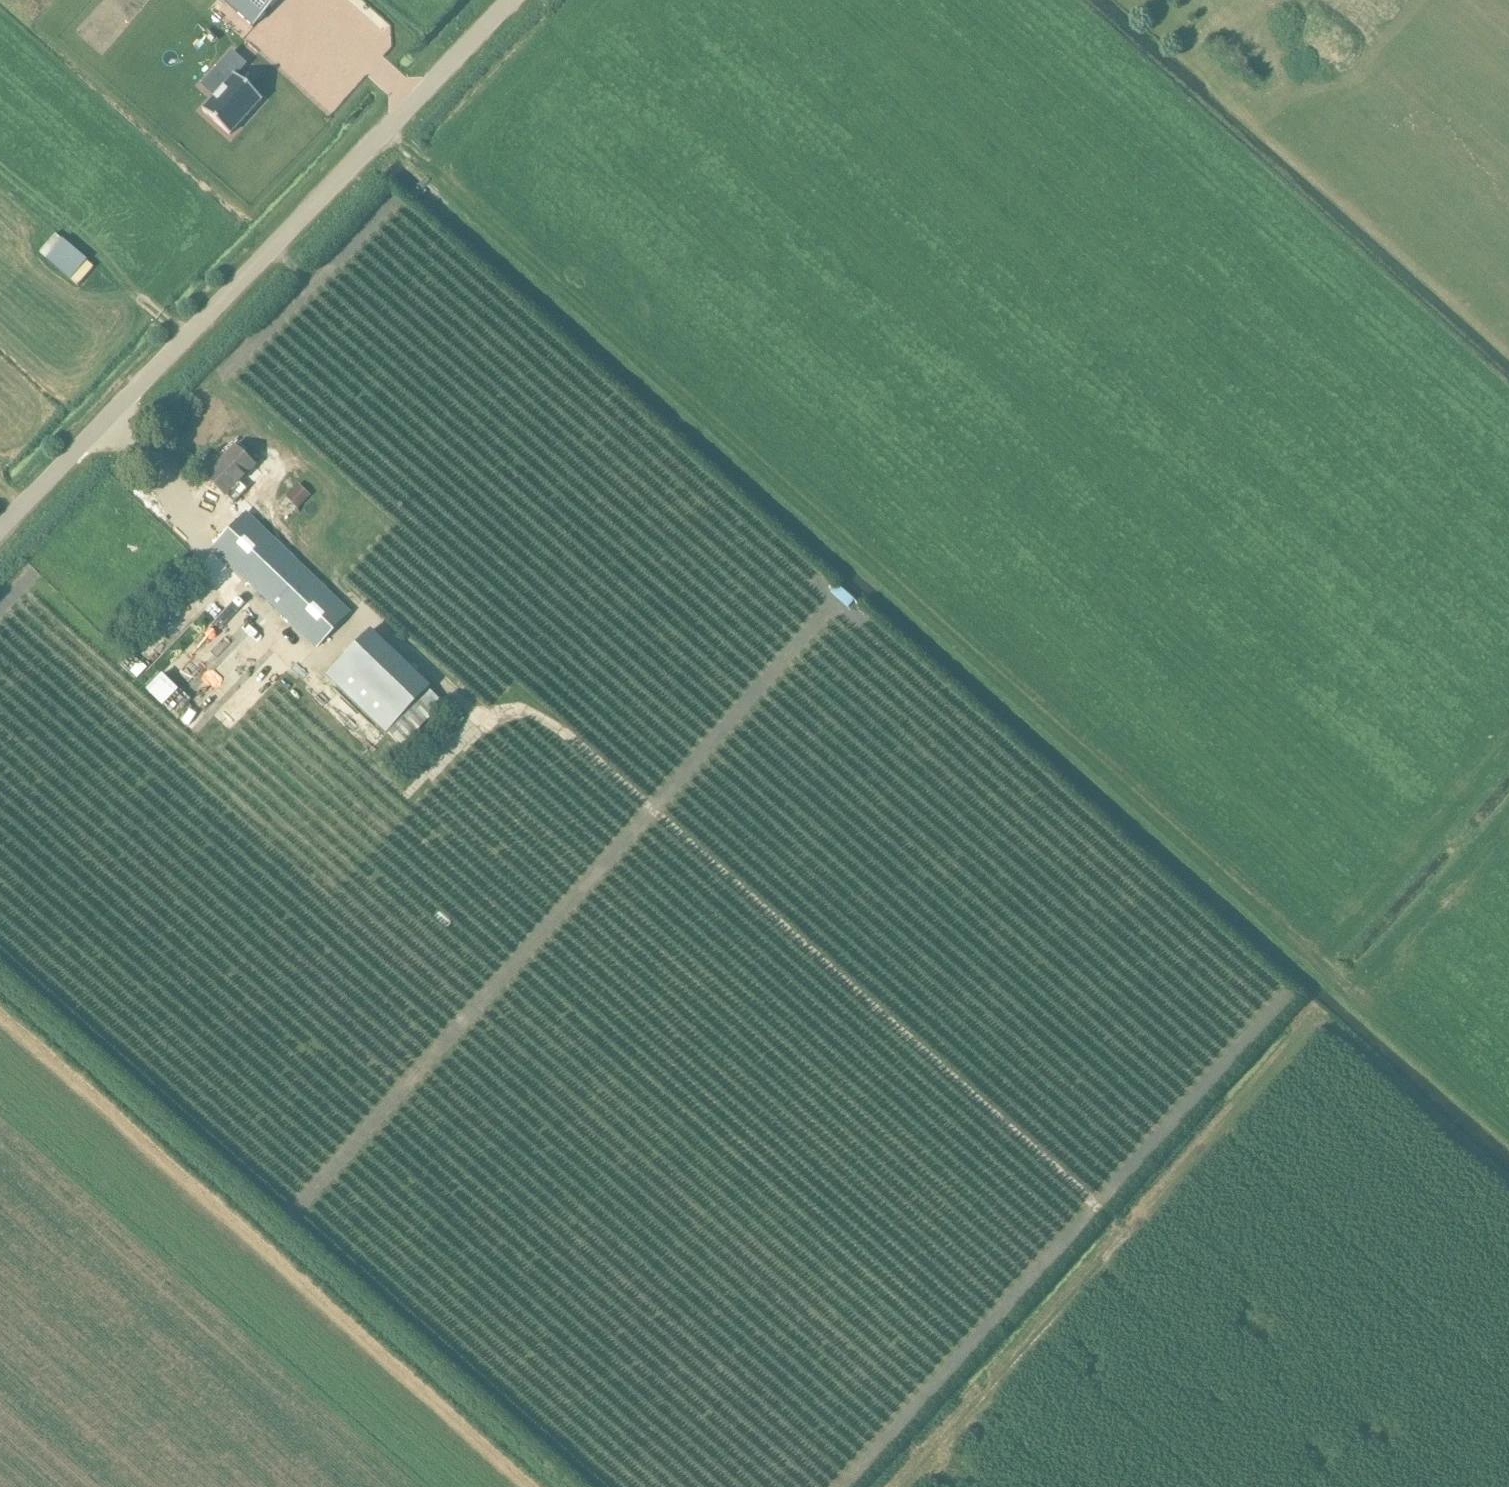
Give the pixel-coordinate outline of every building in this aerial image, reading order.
[(252,27),(278,0),(223,0),(252,27)] [(229,134),(261,99),(235,76),(246,64),(232,51),(216,68),(229,80),(202,110),(229,134)] [(80,286),(99,265),(61,230),(42,251),(80,286)] [(206,476),(234,504),(248,489),(240,482),(255,467),(234,446),(206,476)] [(301,506),(313,493),(302,484),(290,496),(301,506)] [(212,549),(317,649),(352,612),(248,512),(212,549)] [(388,731),(403,744),(443,703),(429,690),(431,687),(371,630),(327,676),(387,732),(388,731)] [(169,706),(187,688),(169,671),(151,689),(169,706)]
